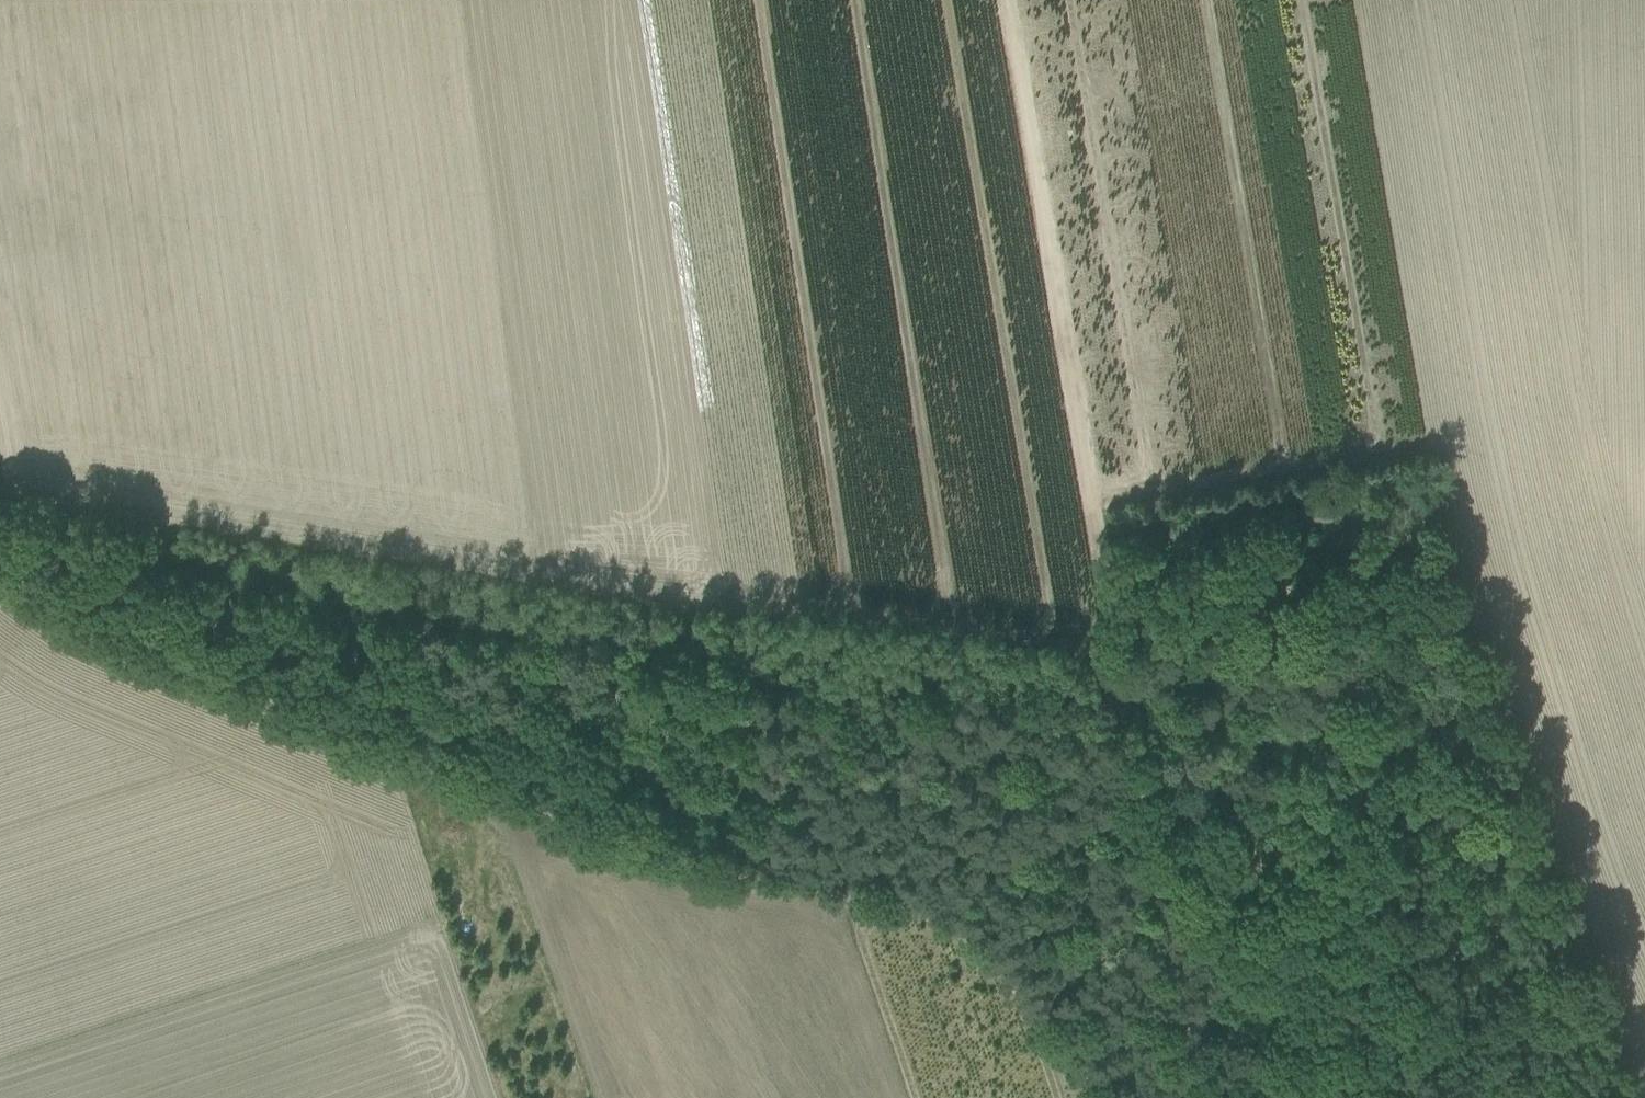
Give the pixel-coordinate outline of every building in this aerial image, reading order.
[(1358,529),(1345,529),(1345,545),(1358,545),(1358,529)]
